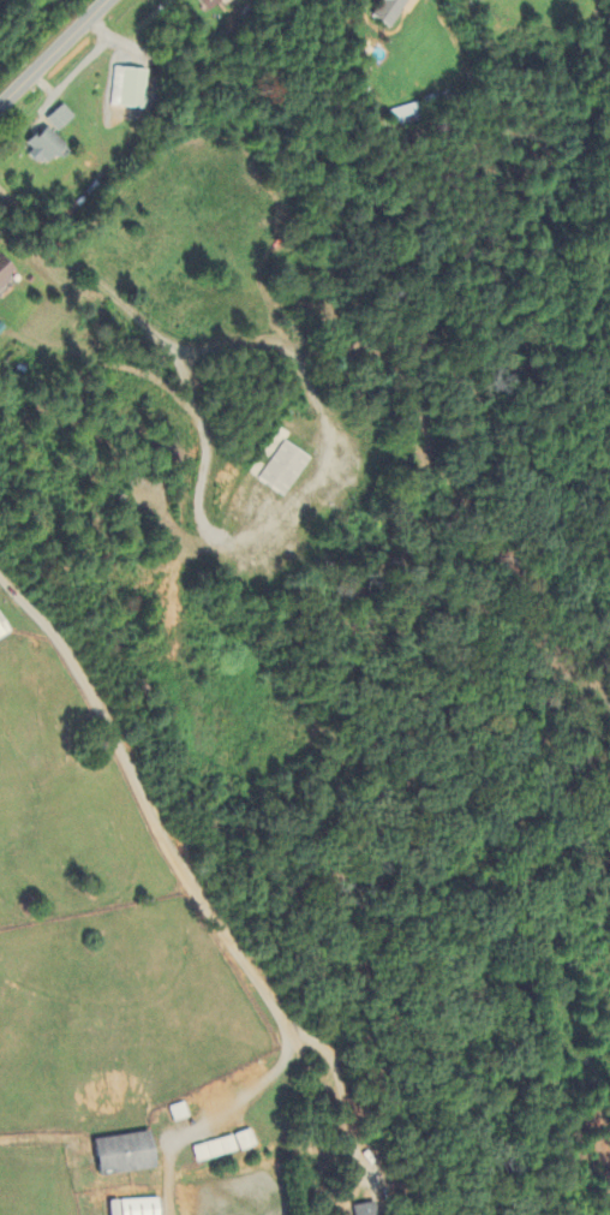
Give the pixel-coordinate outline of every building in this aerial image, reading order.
[(207,13),(222,0),(195,0),(207,13)] [(370,19),(390,30),(407,0),(381,0),(370,19)] [(144,71),(113,70),(112,108),(142,110),(144,71)] [(73,119),(62,105),(44,119),(55,133),(73,119)] [(39,166),(62,145),(44,127),(22,147),(39,166)] [(13,285),(7,279),(14,273),(0,258),(0,298),(13,285)] [(255,480),(281,499),(308,462),(281,443),(255,480)] [(169,1108),(173,1123),(188,1119),(184,1104),(169,1108)] [(196,1165),(254,1147),(249,1131),(191,1150),(196,1165)] [(152,1170),(147,1133),(90,1142),(95,1178),(152,1170)] [(156,1201),(107,1202),(108,1214),(157,1214),(156,1201)] [(373,1204),(352,1208),(353,1214),(375,1214),(373,1204)]
